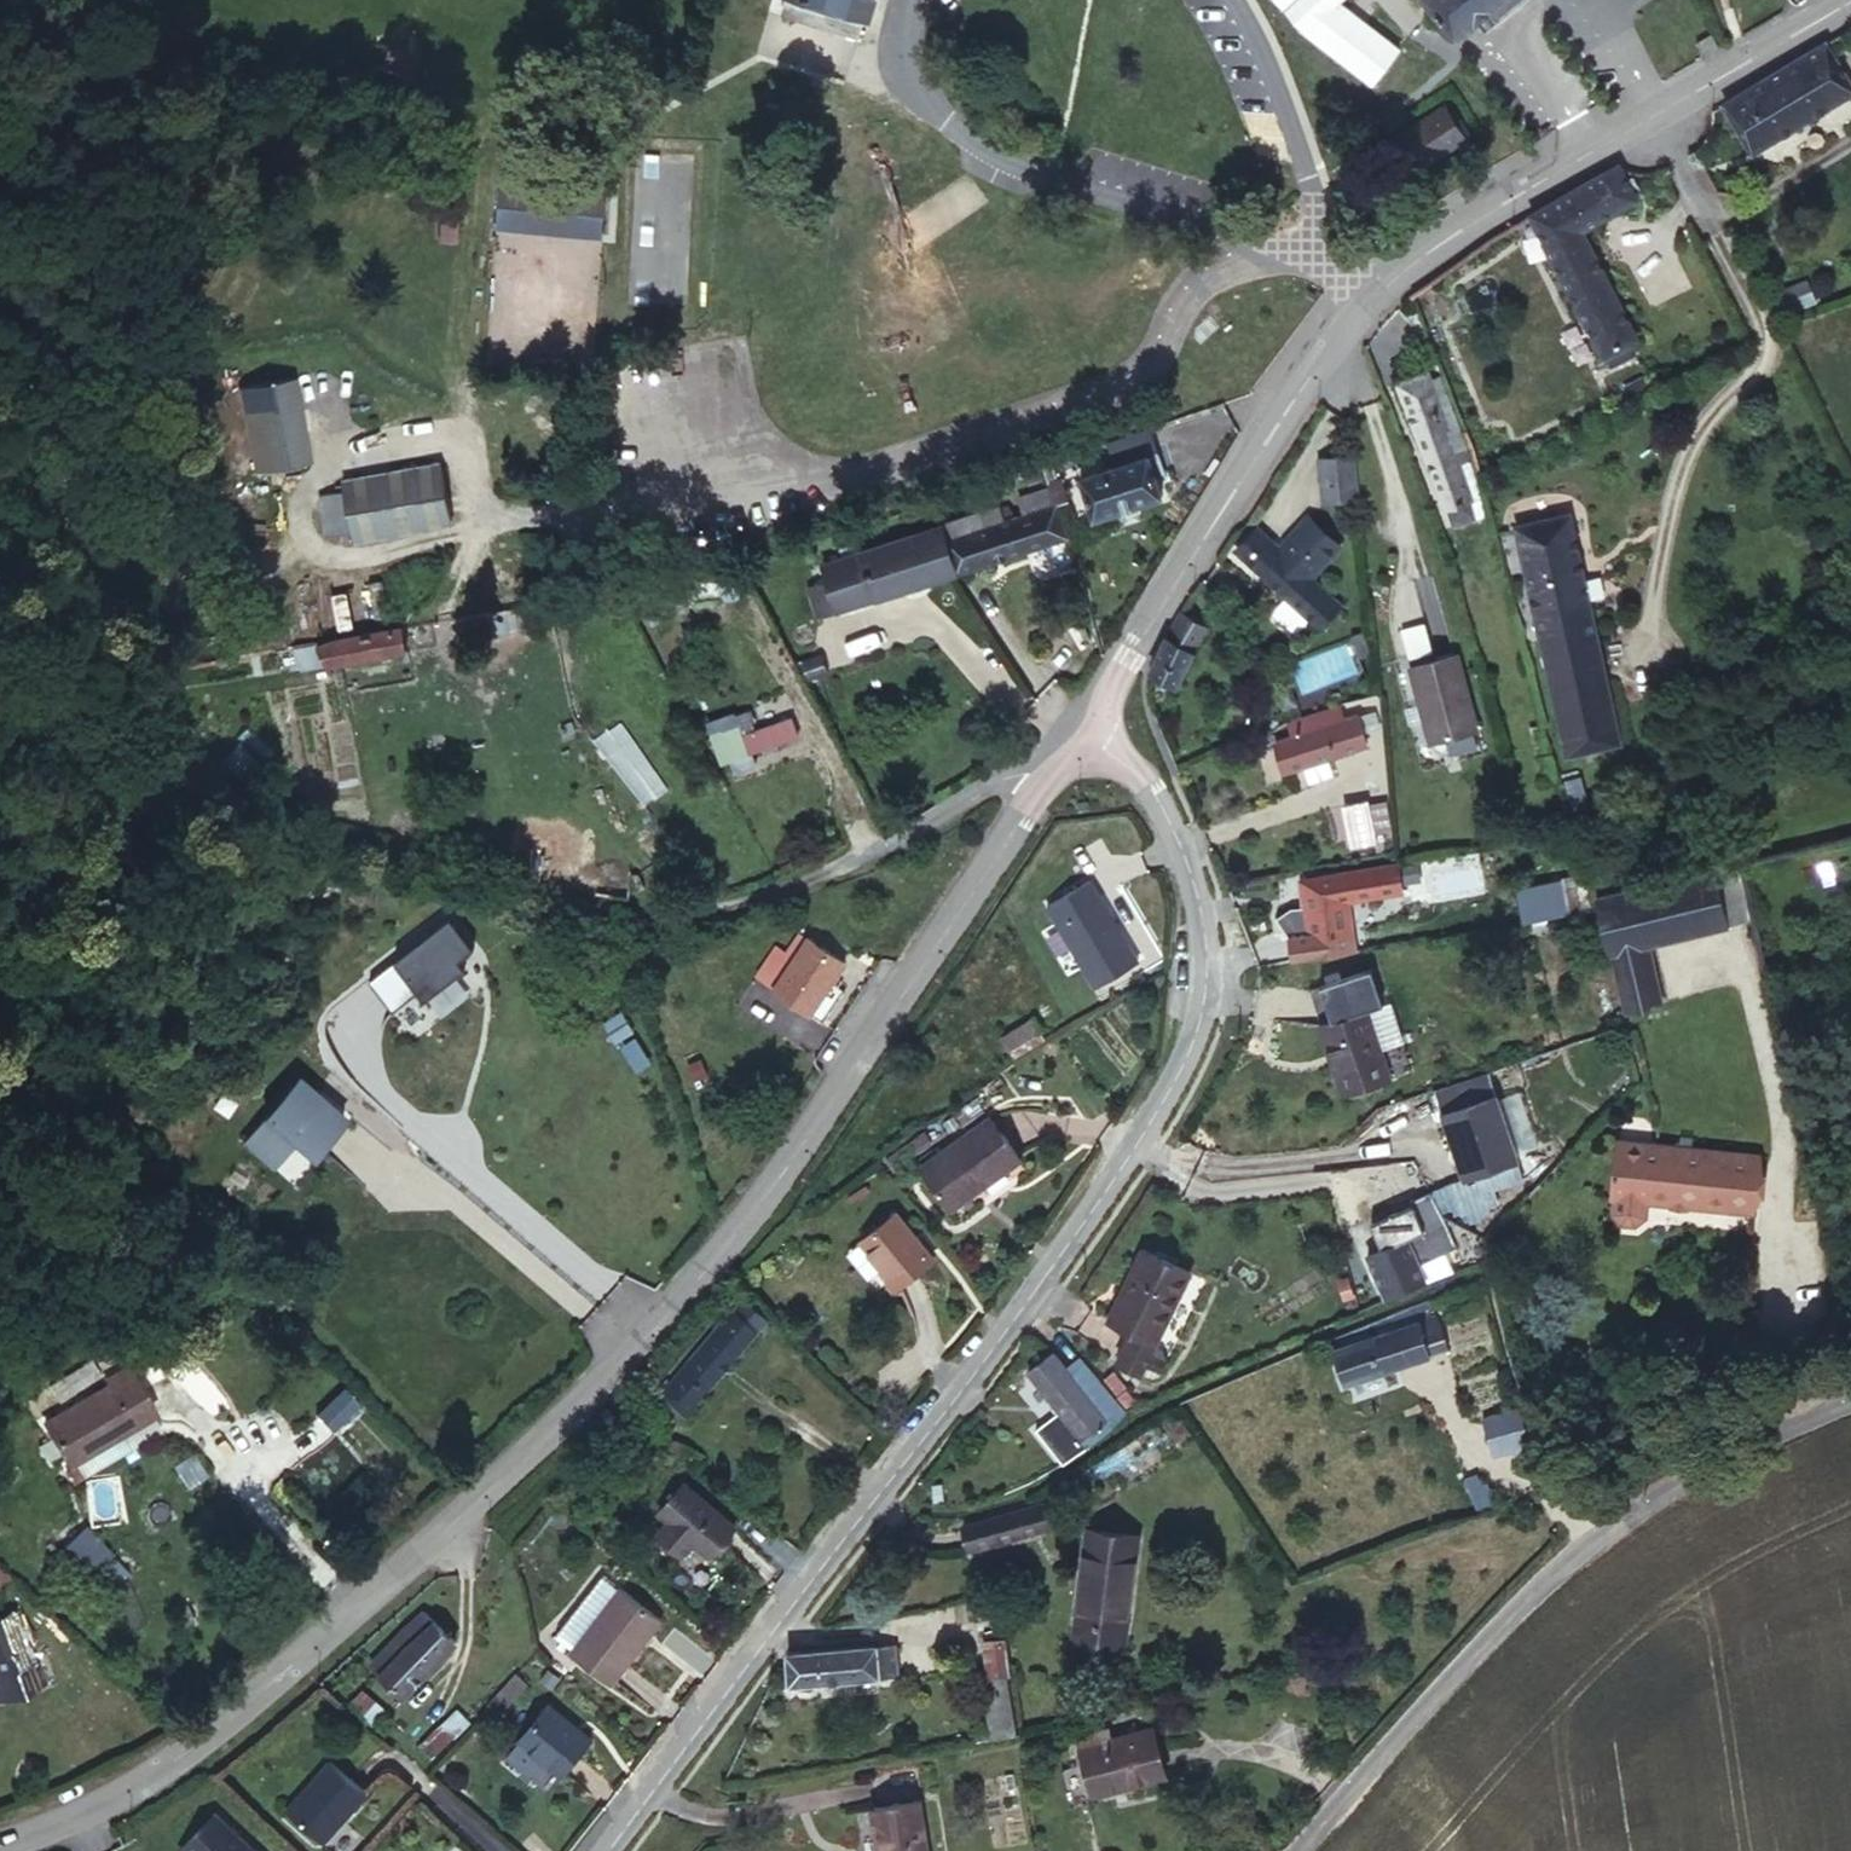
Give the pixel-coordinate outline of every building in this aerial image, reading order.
[(785,28),(856,50),(861,32),(873,36),(882,0),(793,0),(785,28)] [(1299,32),(1369,81),(1398,48),(1349,0),(1274,0),(1299,32)] [(1454,36),(1477,18),(1486,29),(1519,3),(1517,0),(1425,0),(1454,36)] [(1821,49),(1732,95),(1754,136),(1842,94),(1821,49)] [(1446,102),(1408,123),(1425,155),(1463,134),(1446,102)] [(1496,120),(1487,131),(1496,142),(1510,132),(1496,120)] [(1610,158),(1515,206),(1600,369),(1638,349),(1574,225),(1630,196),(1610,158)] [(603,197),(499,189),(496,222),(600,230),(603,197)] [(454,241),(455,205),(438,205),(437,241),(454,241)] [(1427,452),(1453,444),(1438,391),(1450,389),(1444,366),(1404,377),(1427,452)] [(307,460),(293,376),(240,385),(254,469),(307,460)] [(1474,515),(1453,444),(1427,452),(1448,519),(1474,515)] [(1359,490),(1355,445),(1321,447),(1324,493),(1359,490)] [(1113,516),(1181,496),(1170,459),(1134,470),(1130,455),(1099,464),(1113,516)] [(441,469),(341,485),(341,490),(348,532),(349,538),(449,523),(441,469)] [(1087,529),(1072,482),(1042,492),(1047,509),(989,526),(985,509),(962,516),(977,562),(1087,529)] [(341,490),(317,493),(324,536),(348,532),(341,490)] [(1502,517),(1565,755),(1621,742),(1559,505),(1502,517)] [(1339,535),(1310,507),(1294,522),(1323,551),(1339,535)] [(821,611),(977,562),(962,516),(807,562),(821,611)] [(1272,544),(1251,522),(1229,544),(1317,633),(1339,611),(1301,573),(1323,551),(1294,522),(1272,544)] [(667,593),(664,573),(649,576),(650,595),(667,593)] [(1187,607),(1140,676),(1161,691),(1205,621),(1187,607)] [(392,656),(389,632),(309,641),(313,666),(392,656)] [(279,644),(257,646),(258,660),(268,660),(270,669),(281,667),(279,644)] [(816,669),(811,648),(794,653),(799,674),(816,669)] [(1467,729),(1456,650),(1409,656),(1419,735),(1467,729)] [(796,735),(788,711),(710,739),(719,764),(796,735)] [(1273,732),(1276,754),(1341,739),(1336,714),(1275,727),(1273,732)] [(1341,739),(1276,754),(1280,778),(1363,759),(1357,736),(1341,739)] [(1554,759),(1595,908),(1604,906),(1678,890),(1637,738),(1621,742),(1565,755),(1554,759)] [(1363,797),(1323,806),(1331,843),(1371,834),(1363,797)] [(1367,800),(1372,830),(1387,828),(1383,798),(1367,800)] [(1299,877),(1293,878),(1301,950),(1322,947),(1322,951),(1342,949),(1344,946),(1339,905),(1394,899),(1391,867),(1385,868),(1299,877)] [(1568,877),(1526,882),(1529,915),(1571,910),(1568,877)] [(1722,938),(1750,931),(1734,878),(1708,884),(1722,938)] [(1094,880),(1052,907),(1105,987),(1146,959),(1094,880)] [(1678,890),(1604,906),(1634,1021),(1673,1013),(1659,954),(1722,938),(1708,884),(1678,890)] [(472,943),(449,915),(369,978),(392,1009),(418,987),(425,995),(464,964),(457,955),(472,943)] [(844,961),(809,936),(775,989),(810,1012),(844,961)] [(1322,947),(1301,950),(1303,964),(1323,962),(1322,951),(1322,947)] [(1389,1078),(1366,1009),(1383,1003),(1369,969),(1318,987),(1330,1021),(1319,1025),(1342,1094),(1389,1078)] [(1306,990),(1319,1025),(1330,1021),(1318,987),(1306,990)] [(1006,1053),(1042,1038),(1033,1015),(996,1030),(1006,1053)] [(1517,1161),(1487,1073),(1435,1091),(1465,1178),(1517,1161)] [(317,1146),(343,1117),(295,1075),(273,1101),(275,1103),(243,1140),(271,1165),(300,1131),(317,1146)] [(968,1151),(1004,1129),(996,1117),(961,1139),(968,1151)] [(1026,1165),(1004,1129),(968,1151),(961,1139),(923,1163),(953,1212),(1026,1165)] [(1752,1211),(1757,1149),(1618,1138),(1611,1213),(1623,1226),(1635,1228),(1646,1216),(1648,1205),(1752,1211)] [(1369,1247),(1385,1292),(1425,1278),(1409,1232),(1369,1247)] [(1114,1335),(1137,1349),(1178,1282),(1135,1255),(1092,1322),(1114,1335)] [(768,1325),(747,1304),(663,1386),(684,1409),(768,1325)] [(1402,1330),(1406,1347),(1424,1343),(1419,1323),(1402,1330)] [(1342,1351),(1344,1362),(1406,1347),(1402,1330),(1342,1351)] [(1137,1349),(1114,1335),(1096,1364),(1118,1378),(1119,1376),(1128,1382),(1139,1379),(1146,1368),(1143,1356),(1135,1352),(1137,1349)] [(1447,1338),(1428,1342),(1424,1343),(1406,1347),(1344,1362),(1352,1397),(1455,1373),(1447,1338)] [(1070,1376),(1048,1348),(1029,1362),(1082,1431),(1101,1415),(1070,1376)] [(1081,1367),(1070,1376),(1101,1415),(1113,1405),(1081,1367)] [(101,1392),(38,1434),(64,1474),(148,1418),(118,1373),(97,1386),(101,1392)] [(341,1389),(314,1418),(330,1431),(357,1402),(341,1389)] [(1512,1408),(1477,1422),(1490,1457),(1508,1451),(1525,1444),(1512,1408)] [(1528,1450),(1525,1444),(1508,1451),(1513,1461),(1530,1455),(1528,1450)] [(722,1513),(668,1464),(645,1493),(658,1505),(645,1518),(671,1543),(683,1530),(696,1543),(722,1513)] [(1481,1472),(1463,1480),(1474,1502),(1491,1494),(1481,1472)] [(1037,1539),(1033,1509),(962,1523),(965,1549),(1037,1539)] [(84,1523),(66,1542),(94,1567),(111,1548),(84,1523)] [(1134,1537),(1088,1534),(1080,1620),(1128,1624),(1131,1581),(1118,1580),(1119,1556),(1133,1558),(1134,1537)] [(651,1604),(609,1571),(556,1636),(599,1671),(651,1604)] [(6,1603),(0,1605),(0,1695),(30,1686),(6,1603)] [(418,1605),(397,1626),(429,1653),(449,1633),(418,1605)] [(981,1738),(1003,1734),(988,1622),(955,1626),(963,1681),(973,1680),(981,1738)] [(429,1653),(397,1626),(364,1659),(394,1688),(429,1653)] [(874,1668),(869,1638),(783,1654),(788,1683),(874,1668)] [(526,1654),(519,1663),(530,1671),(537,1663),(526,1654)] [(579,1731),(538,1696),(507,1734),(531,1753),(549,1768),(579,1731)] [(433,1749),(464,1722),(455,1712),(424,1739),(433,1749)] [(1159,1782),(1148,1732),(1077,1748),(1088,1799),(1159,1782)] [(507,1734),(494,1750),(517,1769),(531,1753),(507,1734)] [(358,1773),(320,1742),(275,1797),(315,1828),(358,1773)] [(911,1796),(867,1803),(876,1850),(921,1850),(911,1796)] [(160,1841),(172,1850),(250,1850),(248,1850),(249,1850),(192,1802),(160,1841)]
